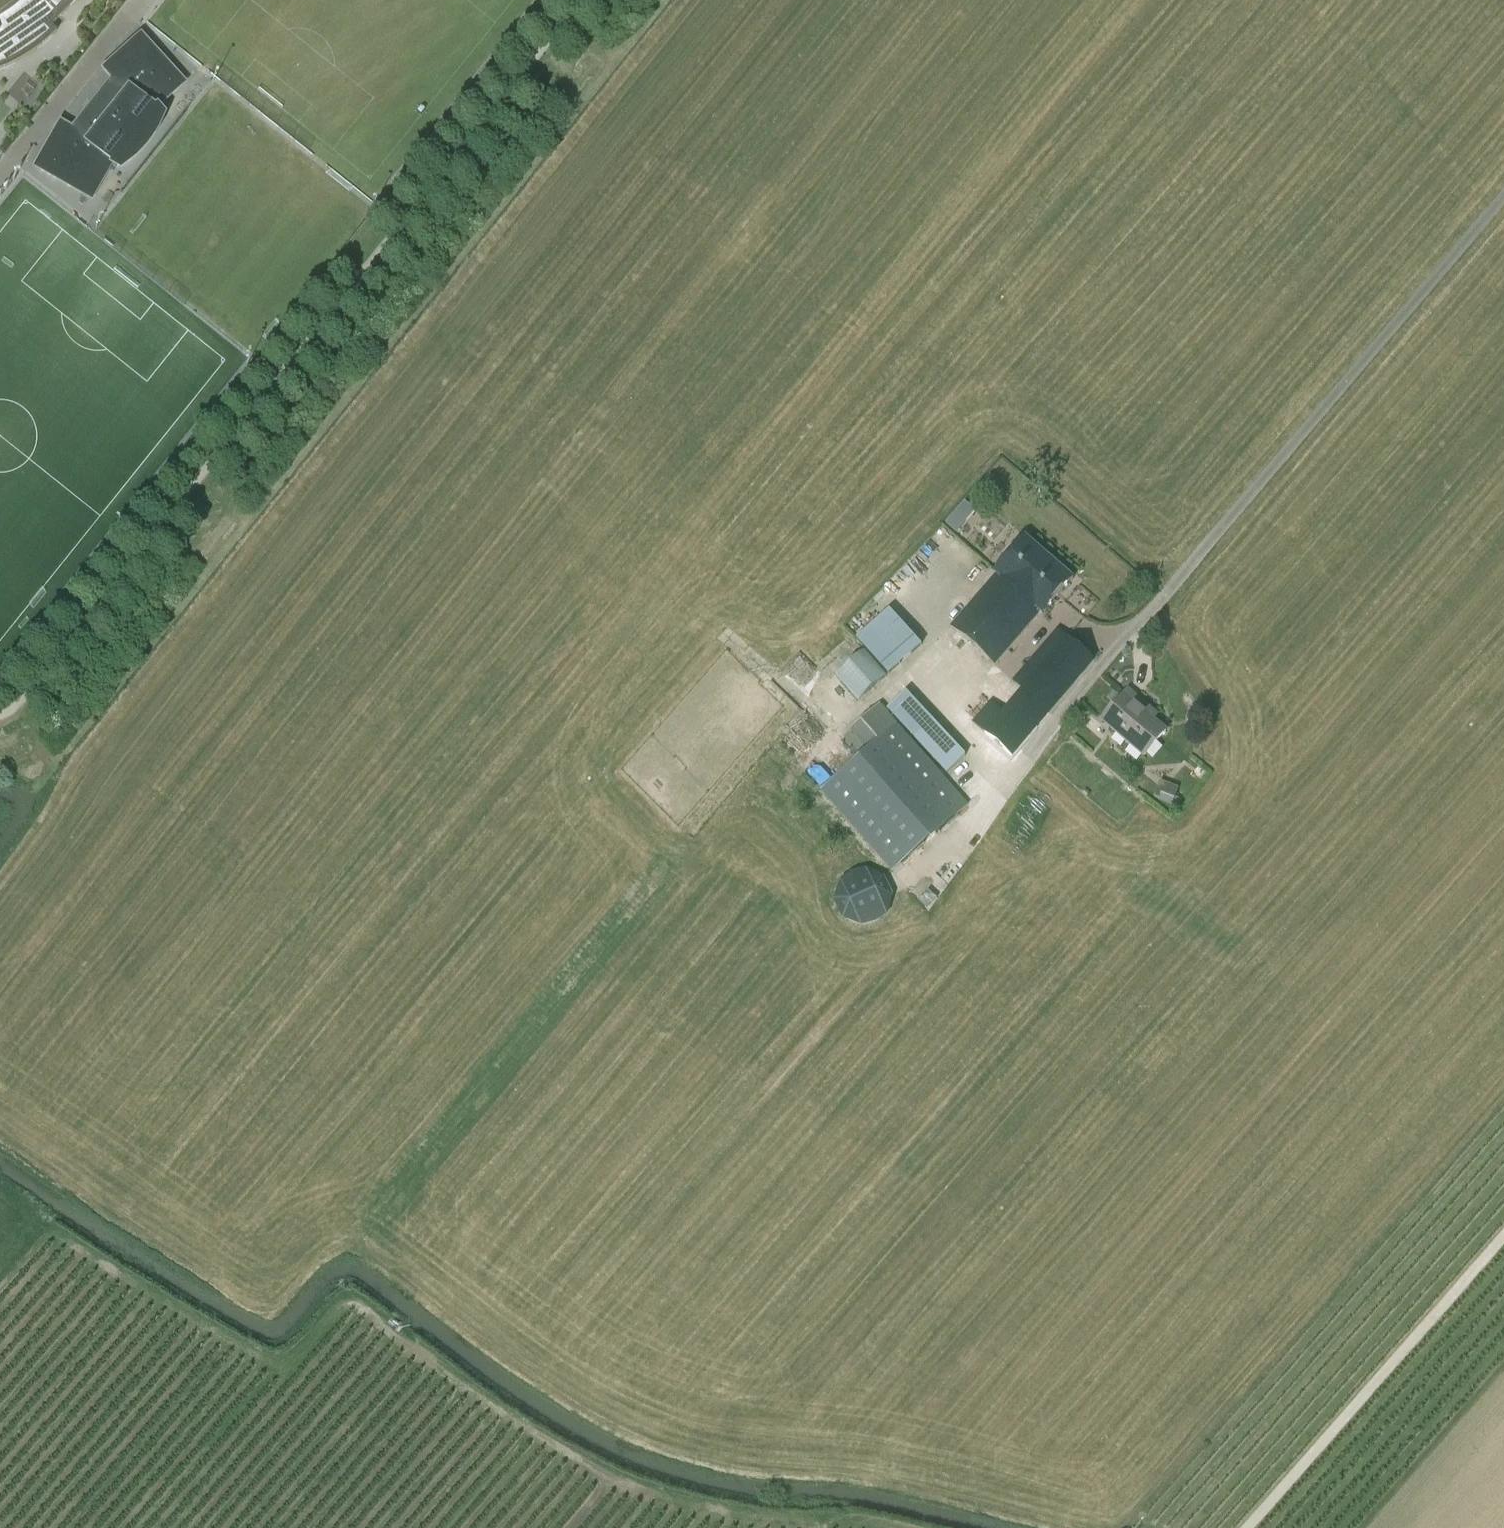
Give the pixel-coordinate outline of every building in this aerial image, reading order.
[(1,71),(7,69),(10,67),(17,64),(24,60),(32,55),(38,51),(43,46),(48,41),(52,37),(56,32),(51,27),(77,0),(0,0),(0,71),(1,71)] [(112,80),(72,130),(60,124),(35,167),(91,199),(110,165),(118,169),(132,158),(143,146),(152,132),(160,117),(154,110),(183,84),(140,36),(103,70),(112,80)] [(1024,537),(993,572),(995,574),(950,628),(993,665),(1039,612),(1041,614),(1072,578),(1024,537)] [(889,673),(922,644),(891,609),(858,638),(889,673)] [(1048,713),(1093,661),(1065,637),(1051,654),(1042,647),(1025,667),(1033,674),(1021,689),(1048,713)] [(858,701),(887,675),(865,650),(836,675),(858,701)] [(1138,700),(1127,690),(1100,720),(1142,756),(1165,730),(1134,704),(1138,700)] [(933,721),(908,693),(889,711),(914,738),(915,738),(947,774),(966,756),(933,721)] [(870,712),(850,730),(866,751),(821,791),(892,871),(968,804),(879,703),(870,712)] [(1011,757),(1036,727),(1009,703),(1001,712),(990,703),(972,723),(1011,757)] [(856,869),(838,883),(836,905),(850,923),(873,926),(890,912),(893,889),(878,871),(856,869)]
